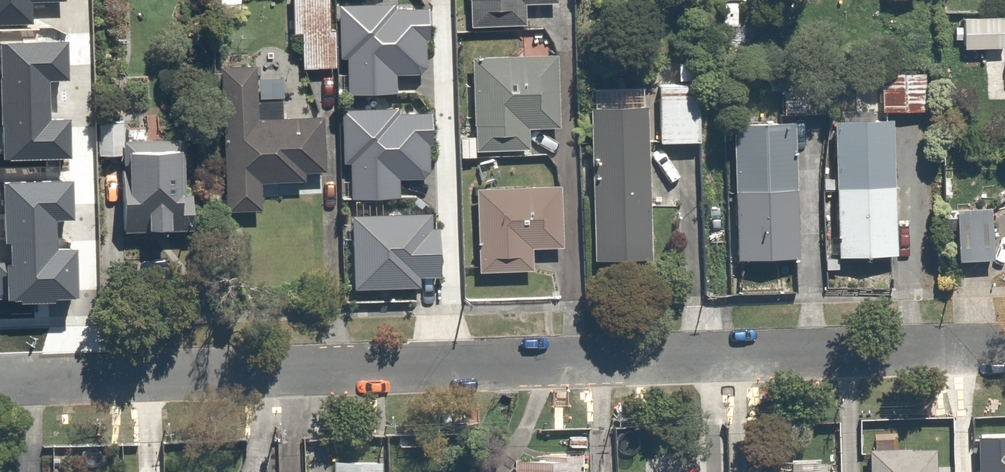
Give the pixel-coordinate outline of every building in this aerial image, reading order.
[(283,29),(297,30),(295,60),(325,61),(327,24),(322,24),(323,0),(284,0),(283,29)] [(472,29),(528,26),(527,5),(558,4),(558,0),(471,0),(472,29)] [(739,0),(689,0),(688,24),(738,26),(739,0)] [(339,57),(346,57),(347,92),(395,92),(394,73),(419,72),(425,66),(425,38),(427,38),(427,7),(393,8),(393,3),(338,3),(339,57)] [(1001,14),(958,12),(956,43),(999,45),(1001,14)] [(559,57),(476,59),(477,154),(531,151),(530,130),(561,128),(559,57)] [(242,60),(211,61),(216,207),(250,206),(249,174),(295,173),(294,168),(316,167),(314,113),(250,115),(249,96),(243,96),(242,60)] [(920,68),(875,66),(873,106),(918,108),(920,68)] [(63,84),(31,83),(30,134),(62,134),(63,84)] [(702,86),(661,87),(662,143),(701,144),(702,86)] [(594,108),(595,262),(656,262),(655,95),(600,95),(600,108),(594,108)] [(342,161),(350,161),(350,197),(398,197),(398,178),(422,177),(428,171),(428,143),(431,143),(430,112),(396,113),(396,108),(341,108),(342,161)] [(886,111),(824,114),(829,250),(891,248),(886,111)] [(124,117),(89,115),(88,151),(110,152),(109,178),(105,178),(104,193),(108,193),(107,230),(131,231),(131,224),(156,225),(156,233),(181,234),(185,149),(174,149),(174,135),(123,132),(124,117)] [(788,119),(725,120),(727,254),(790,253),(788,119)] [(10,203),(10,268),(49,268),(48,237),(61,237),(61,152),(1,152),(2,203),(10,203)] [(563,187),(478,190),(483,273),(535,272),(535,249),(564,248),(563,187)] [(986,254),(984,193),(948,194),(949,255),(986,254)] [(430,211),(351,214),(353,288),(419,286),(419,276),(439,275),(438,226),(431,226),(430,211)] [(976,436),(977,471),(1004,471),(1004,435),(976,436)] [(377,460),(359,459),(359,463),(350,463),(351,454),(326,453),(325,471),(377,471),(377,460)] [(577,453),(503,454),(503,471),(577,471),(577,453)] [(939,456),(870,458),(870,471),(940,471),(939,456)]
